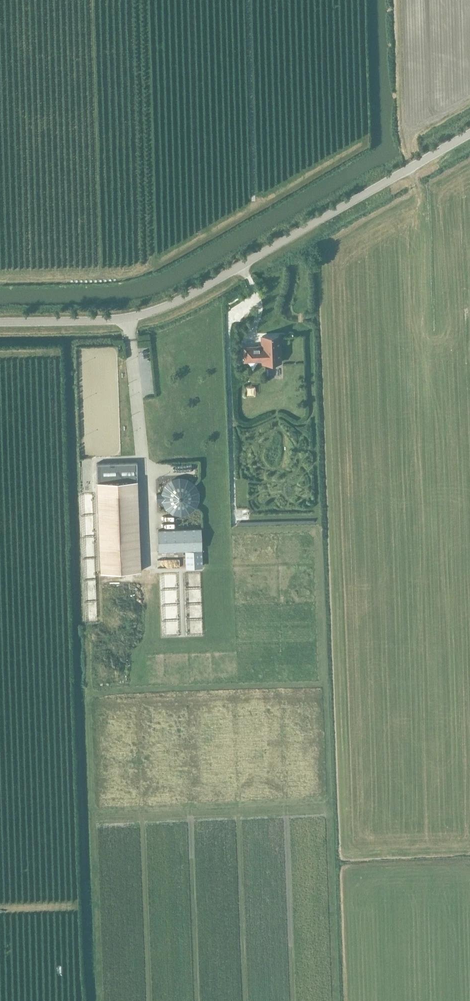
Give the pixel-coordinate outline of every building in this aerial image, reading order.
[(245,361),(263,360),(264,363),(280,362),(279,335),(263,336),(263,346),(244,347),(245,361)] [(138,491),(138,481),(137,462),(97,463),(99,537),(101,572),(141,571),(138,491)] [(201,528),(159,530),(160,551),(202,549),(201,528)]
